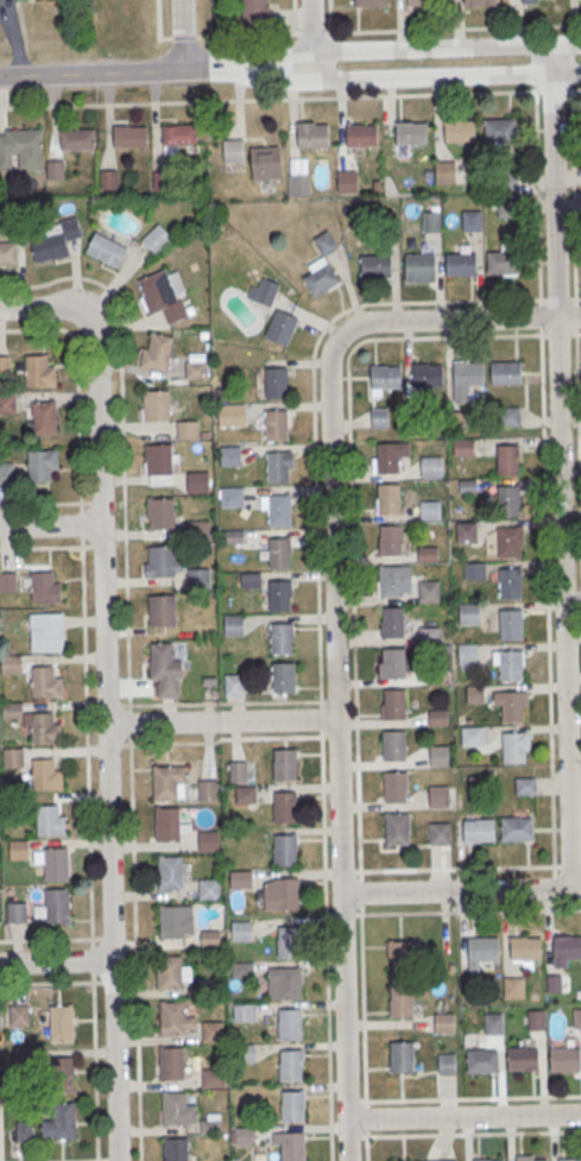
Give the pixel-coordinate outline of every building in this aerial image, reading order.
[(242,26),(242,0),(266,0),(266,6),(270,6),(271,25),(242,26)] [(446,122),(475,121),(475,143),(446,144),(446,122)] [(485,121),(514,121),(514,143),(485,144),(485,121)] [(397,124),(427,122),(427,145),(397,146),(397,124)] [(163,127),(196,125),(197,146),(164,147),(163,127)] [(348,126),(378,125),(378,147),(348,149),(348,126)] [(299,127),(329,126),(329,147),(299,149),(299,127)] [(114,128),(147,127),(149,149),(115,150),(114,128)] [(61,131),(94,130),(95,151),(62,152),(61,131)] [(12,170),(0,171),(0,135),(6,135),(6,132),(42,131),(43,170),(20,171),(19,153),(12,153),(12,170)] [(223,163),(243,163),(243,139),(223,139),(223,163)] [(251,147),(251,179),(280,179),(280,147),(251,147)] [(48,163),(64,163),(64,181),(48,181),(48,163)] [(435,164),(455,163),(455,184),(436,184),(435,164)] [(499,170),(518,170),(519,190),(499,191),(499,170)] [(101,172),(118,172),(119,190),(101,190),(101,172)] [(337,172),(356,172),(358,193),(339,193),(337,172)] [(153,173),(170,173),(171,191),(153,191),(153,173)] [(289,177),(310,176),(311,197),(290,197),(289,177)] [(498,202),(518,201),(518,220),(499,220),(498,202)] [(6,210),(23,210),(24,228),(6,228),(6,210)] [(462,212),(482,212),(482,233),(463,233),(462,212)] [(422,214),(441,213),(442,234),(423,234),(422,214)] [(30,242),(36,264),(69,255),(65,242),(82,238),(77,217),(61,222),(63,233),(30,242)] [(155,257),(174,238),(158,223),(139,241),(155,257)] [(96,234),(128,250),(119,270),(87,254),(96,234)] [(17,265),(0,266),(0,244),(17,244),(17,265)] [(488,253),(518,253),(518,275),(488,276),(488,253)] [(405,255),(435,254),(436,283),(406,283),(405,255)] [(447,255),(476,254),(478,277),(448,278),(447,255)] [(311,272),(301,279),(314,298),(340,282),(324,256),(308,267),(311,272)] [(361,258),(391,257),(391,278),(361,279),(361,258)] [(148,317),(162,312),(166,323),(190,315),(176,272),(167,275),(165,269),(136,279),(148,317)] [(248,299),(271,306),(278,282),(255,276),(248,299)] [(264,339),(287,346),(297,317),(274,309),(264,339)] [(152,334),(173,337),(168,373),(141,367),(145,351),(149,351),(152,334)] [(25,355),(25,386),(55,385),(55,366),(48,366),(48,355),(25,355)] [(11,376),(0,376),(0,357),(11,356),(11,376)] [(202,360),(203,379),(185,380),(185,361),(202,360)] [(491,364),(520,362),(520,385),(491,386),(491,364)] [(455,365),(485,364),(486,386),(456,387),(455,365)] [(413,366),(443,365),(443,387),(415,389),(413,366)] [(372,367),(402,367),(403,389),(373,390),(372,367)] [(266,370),(289,370),(290,399),(267,399),(266,370)] [(145,392),(146,424),(171,423),(170,391),(145,392)] [(15,414),(0,414),(0,395),(15,395),(15,414)] [(32,402),(33,434),(56,434),(55,402),(32,402)] [(244,405),(245,425),(220,425),(219,405),(244,405)] [(387,408),(371,408),(371,428),(387,428),(387,408)] [(499,409),(520,409),(520,427),(500,428),(499,409)] [(266,412),(289,412),(289,442),(267,442),(266,412)] [(197,421),(197,440),(177,440),(176,422),(197,421)] [(375,443),(409,442),(409,456),(398,456),(398,473),(377,473),(375,443)] [(146,443),(146,475),(171,475),(171,443),(146,443)] [(495,446),(518,444),(519,475),(497,475),(495,446)] [(239,446),(240,465),(222,466),(222,447),(239,446)] [(27,450),(27,482),(50,482),(50,450),(27,450)] [(267,454),(290,453),(290,484),(267,484),(267,454)] [(422,459),(442,458),(443,479),(422,480),(422,459)] [(15,484),(0,485),(0,466),(15,466),(15,484)] [(203,473),(204,492),(187,492),(185,473),(203,473)] [(459,481),(459,493),(475,493),(475,481),(459,481)] [(377,484),(399,484),(399,513),(378,515),(377,484)] [(495,486),(518,486),(519,516),(497,517),(495,486)] [(241,487),(242,506),(221,507),(221,488),(241,487)] [(269,497),(290,496),(291,526),(269,526),(269,497)] [(147,499),(149,530),(173,530),(172,498),(147,499)] [(419,500),(441,499),(441,522),(421,522),(419,500)] [(208,520),(209,538),(191,540),(190,520),(208,520)] [(456,524),(478,523),(478,544),(457,545),(456,524)] [(378,525),(400,525),(402,555),(379,555),(378,525)] [(498,528),(519,528),(520,557),(498,557),(498,528)] [(244,530),(244,543),(227,543),(226,530),(244,530)] [(269,540),(291,540),(292,569),(270,569),(269,540)] [(149,545),(149,576),(173,576),(173,544),(149,545)] [(418,548),(438,548),(438,562),(418,563),(418,548)] [(466,564),(486,563),(486,581),(466,581),(466,564)] [(380,567),(411,567),(412,592),(403,592),(403,597),(380,598),(380,567)] [(499,569),(520,568),(522,599),(499,599),(499,569)] [(204,569),(206,588),(188,588),(188,570),(204,569)] [(17,593),(0,594),(0,575),(15,574),(17,593)] [(32,574),(33,605),(62,604),(61,585),(55,585),(55,574),(32,574)] [(270,582),(292,582),(293,612),(271,612),(270,582)] [(419,582),(440,582),(441,604),(419,605),(419,582)] [(149,594),(150,626),(175,625),(173,594),(149,594)] [(459,604),(480,604),(480,625),(460,626),(459,604)] [(383,610),(404,610),(405,639),(383,639),(383,610)] [(499,610),(522,610),(522,639),(500,641),(499,610)] [(31,616),(63,614),(64,652),(32,654),(31,616)] [(242,616),(242,635),(226,635),(225,616),(242,616)] [(271,625),(293,625),(295,655),(272,656),(271,625)] [(419,629),(440,629),(441,646),(421,646),(419,629)] [(459,645),(479,645),(479,663),(459,663),(459,645)] [(149,648),(150,680),(175,679),(173,648),(149,648)] [(381,649),(404,648),(404,679),(383,679),(381,649)] [(500,652),(523,652),(523,683),(500,683),(500,652)] [(1,657),(21,657),(23,675),(2,675),(1,657)] [(273,665),(296,664),(297,695),(274,695),(273,665)] [(33,669),(34,699),(62,699),(62,680),(55,680),(55,668),(33,669)] [(242,676),(244,695),(226,696),(226,677),(242,676)] [(467,688),(485,687),(485,705),(468,706),(467,688)] [(381,689),(404,689),(404,720),(383,720),(381,689)] [(494,694),(529,693),(529,708),(524,708),(524,723),(503,724),(503,706),(494,706),(494,694)] [(2,705),(23,705),(24,720),(4,721),(2,705)] [(429,711),(449,711),(450,727),(430,728),(429,711)] [(32,714),(33,745),(62,744),(61,725),(55,725),(55,714),(32,714)] [(462,728),(485,728),(485,747),(462,749),(462,728)] [(383,731),(405,731),(405,761),(384,762),(383,731)] [(503,734),(530,733),(530,751),(525,751),(525,764),(504,765),(503,734)] [(431,747),(449,746),(450,768),(431,769),(431,747)] [(4,751),(24,750),(25,769),(5,769),(4,751)] [(273,750),(296,750),(296,781),(273,781),(273,750)] [(33,761),(34,791),(63,790),(62,771),(56,772),(55,761),(33,761)] [(246,762),(246,780),(229,781),(228,762),(246,762)] [(153,768),(154,802),(178,801),(177,768),(153,768)] [(384,772),(406,772),(406,802),(385,802),(384,772)] [(215,780),(216,799),(198,800),(198,781),(215,780)] [(516,780),(536,780),(537,796),(516,797),(516,780)] [(254,784),(254,803),(238,803),(236,784),(254,784)] [(430,788),(449,788),(449,809),(431,809),(430,788)] [(274,791),(296,791),(296,822),(274,822),(274,791)] [(37,807),(38,838),(67,837),(65,818),(59,819),(58,807),(37,807)] [(156,810),(157,844),(181,843),(181,809),(156,810)] [(386,814),(409,813),(409,844),(387,844),(386,814)] [(501,821),(503,843),(533,843),(532,820),(501,821)] [(463,822),(465,845),(494,844),(494,821),(463,822)] [(430,825),(448,825),(449,846),(430,846),(430,825)] [(219,832),(219,851),(197,851),(196,832),(219,832)] [(273,835),(296,835),(296,866),(273,866),(273,835)] [(10,841),(29,841),(30,862),(11,862),(10,841)] [(45,850),(45,884),(70,883),(69,850),(45,850)] [(158,858),(159,892),(183,891),(182,858),(158,858)] [(251,870),(252,889),(229,889),(229,870),(251,870)] [(276,878),(298,878),(298,909),(276,910),(276,878)] [(219,879),(219,900),(198,900),(198,879),(219,879)] [(46,891),(48,925),(71,925),(70,891),(46,891)] [(8,904),(27,904),(27,925),(8,925),(8,904)] [(160,908),(162,941),(185,941),(184,908),(160,908)] [(253,921),(253,940),(232,941),(230,922),(253,921)] [(278,927),(299,927),(301,958),(278,958),(278,927)] [(220,929),(220,947),(198,948),(197,929),(220,929)] [(468,939),(468,960),(498,959),(498,938),(468,939)] [(510,939),(510,959),(539,959),(539,938),(510,939)] [(554,959),(580,958),(580,938),(552,938),(554,959)] [(387,941),(387,972),(411,972),(411,941),(387,941)] [(158,958),(159,992),(183,991),(182,958),(158,958)] [(252,961),(252,977),(230,977),(230,963),(252,961)] [(277,967),(299,967),(299,998),(277,998),(277,967)] [(546,992),(561,992),(561,976),(546,976),(546,992)] [(505,980),(524,979),(525,1001),(505,1001),(505,980)] [(413,987),(390,987),(390,1017),(413,1017),(413,987)] [(160,1004),(162,1037),(185,1037),(184,1003),(160,1004)] [(254,1003),(254,1022),(233,1022),(233,1004),(254,1003)] [(30,1008),(31,1028),(11,1028),(11,1008),(30,1008)] [(51,1008),(52,1042),(76,1041),(75,1008),(51,1008)] [(278,1009),(301,1009),(301,1040),(278,1040),(278,1009)] [(573,1010),(573,1028),(580,1028),(580,1010),(573,1010)] [(529,1011),(545,1011),(545,1031),(529,1033),(529,1011)] [(436,1015),(454,1015),(454,1035),(436,1035),(436,1015)] [(486,1016),(503,1016),(503,1036),(486,1036),(486,1016)] [(222,1023),(223,1041),(201,1042),(201,1023),(222,1023)] [(413,1073),(413,1042),(389,1042),(389,1073),(413,1073)] [(253,1062),(253,1046),(243,1046),(244,1062),(253,1062)] [(40,1048),(40,1068),(21,1068),(21,1048),(40,1048)] [(160,1049),(160,1083),(185,1083),(184,1048),(160,1049)] [(507,1049),(507,1069),(537,1069),(537,1048),(507,1049)] [(550,1049),(550,1069),(580,1069),(580,1048),(550,1049)] [(279,1049),(302,1049),(302,1080),(279,1080),(279,1049)] [(467,1050),(467,1072),(497,1072),(497,1050),(467,1050)] [(454,1053),(438,1053),(438,1074),(454,1074),(454,1053)] [(74,1056),(52,1056),(52,1091),(74,1091),(74,1056)] [(223,1068),(223,1087),(202,1089),(202,1069),(223,1068)] [(282,1091),(303,1091),(303,1122),(282,1122),(282,1091)] [(164,1096),(165,1129),(189,1128),(188,1094),(164,1096)] [(52,1106),(53,1140),(77,1140),(76,1105),(52,1106)] [(33,1123),(33,1143),(18,1143),(17,1123),(33,1123)] [(253,1128),(253,1146),(235,1147),(235,1128),(253,1128)] [(304,1132),(304,1160),(282,1160),(282,1132),(304,1132)] [(187,1140),(187,1160),(165,1160),(164,1140),(187,1140)]
